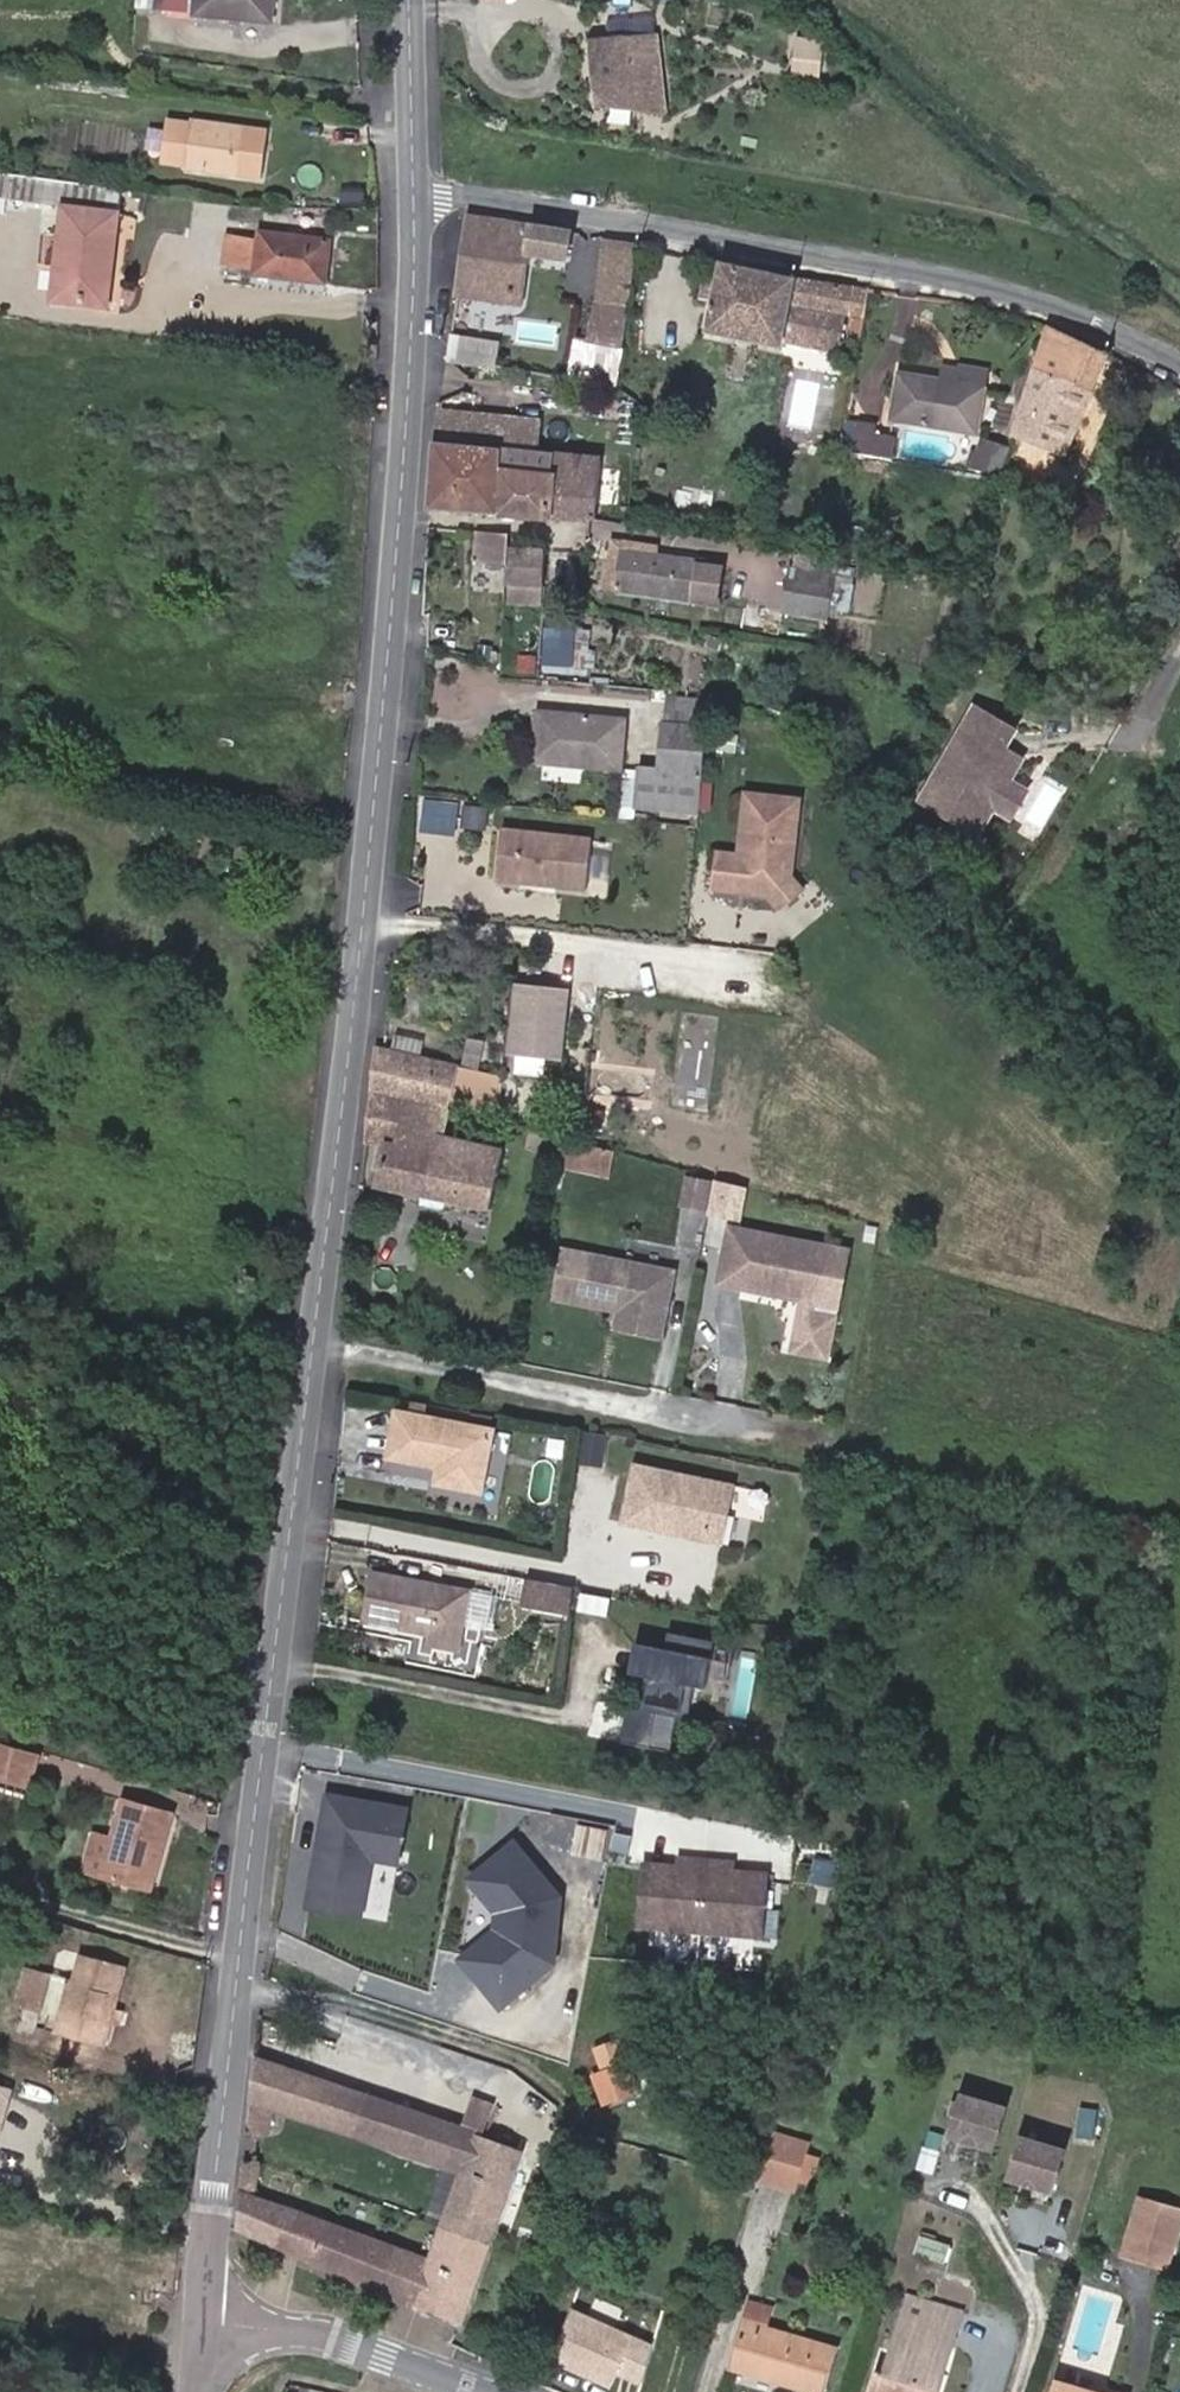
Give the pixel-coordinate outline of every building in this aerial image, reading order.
[(165,0),(137,0),(136,8),(164,11),(165,0)] [(272,0),(165,0),(164,11),(270,20),(272,0)] [(656,33),(589,39),(597,105),(663,98),(656,33)] [(825,76),(829,38),(797,35),(794,74),(825,76)] [(267,130),(191,120),(185,167),(260,179),(267,130)] [(100,300),(105,262),(111,263),(121,190),(0,174),(0,212),(7,213),(9,199),(63,206),(52,294),(100,300)] [(464,214),(454,294),(518,303),(520,288),(486,283),(496,220),(464,214)] [(572,232),(496,220),(486,283),(520,288),(526,252),(567,259),(572,232)] [(259,240),(228,236),(225,261),(255,265),(254,272),(324,281),(329,240),(260,231),(259,240)] [(627,305),(636,243),(603,238),(593,300),(627,305)] [(710,298),(717,260),(705,258),(698,295),(710,298)] [(864,313),(869,287),(717,260),(710,298),(705,330),(733,335),(754,339),(783,344),(784,338),(839,348),(846,309),(864,313)] [(100,300),(106,301),(111,263),(105,262),(100,300)] [(582,298),(571,380),(615,389),(627,305),(593,300),(582,298)] [(1044,327),(1013,429),(1064,450),(1104,355),(1044,327)] [(450,333),(447,356),(493,365),(497,341),(450,333)] [(752,349),(754,339),(733,335),(731,345),(752,349)] [(981,387),(983,375),(938,368),(936,380),(981,387)] [(898,374),(890,416),(974,431),(981,387),(936,380),(898,374)] [(539,449),(541,412),(440,404),(435,442),(503,447),(539,449)] [(850,455),(856,424),(845,422),(841,453),(850,455)] [(877,425),(856,422),(856,424),(850,455),(890,462),(894,437),(875,434),(877,425)] [(999,476),(1007,446),(975,437),(967,466),(999,476)] [(503,447),(435,442),(434,442),(430,507),(498,512),(503,447)] [(498,512),(549,515),(553,450),(539,449),(503,447),(498,512)] [(549,515),(593,518),(597,454),(553,450),(549,515)] [(473,558),(506,561),(507,533),(475,532),(473,558)] [(547,549),(511,546),(507,604),(543,606),(547,549)] [(690,601),(697,558),(619,549),(614,590),(690,601)] [(722,562),(697,558),(690,601),(716,604),(722,562)] [(815,596),(785,592),(782,613),(812,618),(815,596)] [(733,612),(720,611),(718,625),(731,627),(733,612)] [(544,663),(571,665),(573,630),(547,628),(544,663)] [(573,630),(571,665),(588,667),(590,630),(573,630)] [(51,655),(51,646),(40,646),(26,646),(26,655),(51,655)] [(490,659),(500,660),(501,648),(491,647),(490,659)] [(696,818),(707,698),(666,695),(663,723),(660,723),(656,772),(636,770),(632,811),(696,818)] [(1011,777),(992,767),(1005,744),(1015,725),(975,703),(920,797),(980,829),(995,802),(1002,806),(1016,780),(1011,777)] [(623,721),(536,712),(532,760),(619,768),(623,721)] [(1011,777),(1023,754),(1005,744),(992,767),(1011,777)] [(1014,813),(1028,787),(1016,780),(1002,806),(1014,813)] [(459,800),(422,796),(419,826),(457,830),(459,800)] [(798,801),(747,796),(741,856),(719,854),(716,886),(740,889),(740,883),(748,883),(754,890),(770,892),(791,879),(798,801)] [(486,825),(487,807),(464,806),(463,823),(486,825)] [(592,839),(505,829),(499,885),(539,889),(544,884),(551,884),(555,891),(586,894),(592,839)] [(799,893),(791,879),(770,892),(779,905),(799,893)] [(558,1061),(565,990),(514,985),(507,1056),(558,1061)] [(504,1076),(377,1048),(366,1143),(383,1146),(395,1149),(406,1100),(449,1108),(451,1097),(477,1102),(498,1107),(504,1076)] [(395,1149),(383,1146),(375,1184),(488,1208),(501,1148),(443,1135),(449,1108),(406,1100),(395,1149)] [(498,1107),(477,1102),(475,1109),(496,1114),(498,1107)] [(562,1139),(556,1166),(566,1168),(585,1172),(591,1145),(562,1139)] [(591,1145),(585,1172),(609,1176),(614,1150),(591,1145)] [(563,1185),(566,1168),(556,1166),(553,1183),(563,1185)] [(711,1186),(688,1181),(682,1207),(705,1212),(711,1186)] [(825,1250),(730,1230),(718,1285),(749,1291),(750,1286),(758,1288),(757,1293),(802,1303),(790,1353),(825,1361),(833,1322),(810,1317),(825,1250)] [(617,1304),(613,1326),(656,1335),(669,1272),(562,1248),(552,1295),(602,1305),(602,1301),(617,1304)] [(402,1412),(390,1410),(382,1453),(435,1463),(432,1481),(476,1489),(488,1428),(419,1415),(420,1407),(404,1404),(402,1412)] [(554,1461),(556,1443),(541,1440),(538,1459),(554,1461)] [(722,1483),(623,1464),(612,1522),(648,1529),(649,1521),(699,1530),(705,1503),(718,1506),(722,1483)] [(711,1542),(718,1506),(705,1503),(699,1530),(649,1521),(648,1529),(711,1542)] [(463,1591),(366,1571),(356,1618),(424,1632),(422,1643),(451,1649),(463,1591)] [(563,1585),(519,1576),(515,1599),(561,1608),(563,1585)] [(697,1675),(704,1638),(658,1629),(654,1646),(640,1643),(634,1673),(633,1681),(638,1682),(636,1694),(630,1693),(630,1696),(678,1706),(685,1673),(697,1675)] [(634,1673),(640,1643),(624,1640),(618,1670),(634,1673)] [(3,1743),(0,1753),(0,1782),(31,1789),(40,1753),(3,1743)] [(321,1849),(329,1792),(321,1791),(312,1848),(321,1849)] [(365,1853),(366,1841),(393,1845),(400,1803),(329,1792),(321,1849),(312,1848),(304,1900),(356,1908),(365,1853)] [(110,1831),(100,1874),(148,1886),(159,1842),(148,1840),(156,1807),(118,1797),(110,1831)] [(167,1809),(156,1807),(148,1840),(159,1842),(167,1809)] [(85,1871),(100,1874),(110,1831),(95,1827),(85,1871)] [(507,2000),(557,1954),(569,1889),(521,1837),(486,1870),(515,1902),(508,1909),(506,1922),(487,1939),(493,1946),(474,1962),(507,2000)] [(392,1857),(393,1845),(366,1841),(365,1853),(392,1857)] [(766,1933),(771,1871),(727,1867),(728,1858),(692,1855),(691,1864),(648,1860),(642,1923),(766,1933)] [(515,1902),(486,1870),(479,1877),(508,1909),(515,1902)] [(474,1962),(493,1946),(487,1939),(468,1955),(474,1962)] [(101,2044),(107,2022),(97,2019),(104,1994),(114,1996),(122,1967),(79,1956),(58,2032),(101,2044)] [(40,2011),(50,1974),(28,1968),(18,2005),(40,2011)] [(110,2010),(114,1996),(104,1994),(97,2019),(107,2022),(118,2026),(121,2013),(110,2010)] [(600,2096),(633,2085),(628,2069),(640,2065),(637,2054),(625,2058),(620,2036),(594,2045),(600,2065),(591,2067),(600,2096)] [(688,2066),(693,2055),(679,2048),(673,2060),(688,2066)] [(524,2148),(257,2052),(248,2131),(266,2137),(272,2104),(460,2167),(429,2253),(258,2192),(264,2159),(245,2152),(238,2224),(460,2322),(524,2148)] [(825,2074),(830,2057),(813,2052),(808,2069),(825,2074)] [(4,2105),(8,2087),(0,2085),(0,2104),(4,2105)] [(485,2131),(495,2102),(473,2094),(463,2123),(485,2131)] [(993,2148),(1004,2107),(960,2094),(949,2136),(993,2148)] [(809,2141),(774,2130),(758,2180),(793,2191),(796,2181),(805,2153),(809,2141)] [(1052,2189),(1063,2149),(1020,2136),(1009,2177),(1052,2189)] [(932,2173),(938,2152),(922,2147),(916,2168),(932,2173)] [(805,2153),(796,2181),(812,2187),(821,2158),(805,2153)] [(1165,2277),(1179,2227),(1179,2223),(1138,2211),(1123,2265),(1165,2277)] [(949,2244),(921,2235),(915,2253),(944,2262),(949,2244)] [(930,2300),(910,2295),(885,2375),(878,2373),(872,2391),(935,2391),(956,2326),(925,2316),(930,2300)] [(596,2297),(591,2310),(620,2321),(625,2307),(596,2297)] [(961,2310),(930,2300),(925,2316),(956,2326),(961,2310)] [(745,2322),(769,2329),(775,2308),(751,2301),(745,2322)] [(624,2364),(636,2331),(572,2307),(555,2355),(619,2378),(624,2364)] [(745,2322),(732,2367),(814,2391),(821,2391),(834,2348),(769,2329),(745,2322)] [(646,2371),(656,2337),(636,2331),(624,2364),(646,2371)] [(1067,2370),(1063,2383),(1083,2389),(1087,2376),(1067,2370)] [(1083,2389),(1063,2383),(1058,2382),(1055,2391),(1092,2391),(1083,2389)]
